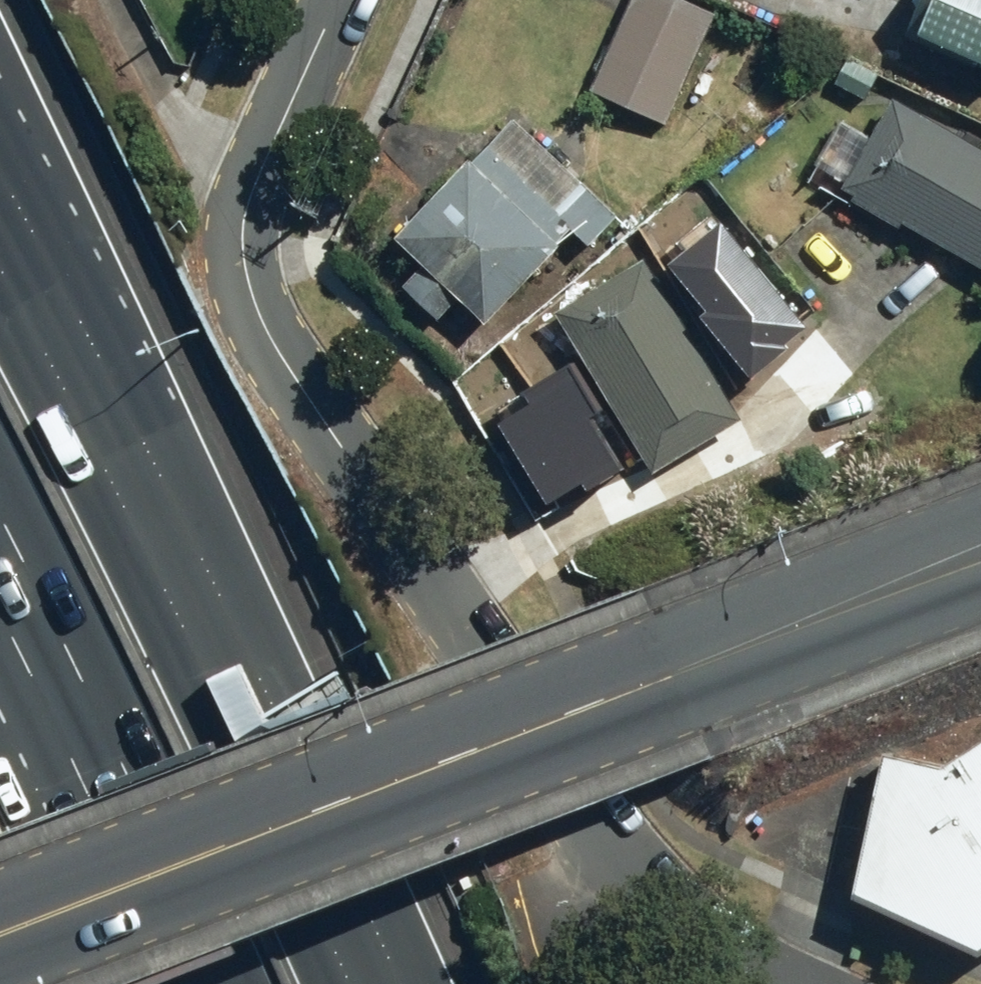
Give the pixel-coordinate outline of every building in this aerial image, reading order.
[(687,0),(589,0),(622,15),(588,88),(667,124),(719,14),(687,0)] [(920,35),(980,60),(980,0),(934,0),(920,35)] [(893,95),(840,185),(980,267),(980,146),(893,95)] [(565,210),(487,140),(399,238),(423,260),(403,283),(441,317),(460,296),(489,322),(573,229),(589,244),(619,212),(588,184),(565,210)] [(802,321),(720,221),(667,265),(749,365),(802,321)] [(744,418),(645,258),(557,312),(656,472),(744,418)] [(572,365),(491,413),(552,514),(633,466),(572,365)] [(879,763),(848,900),(977,959),(980,956),(980,743),(935,773),(879,763)]
